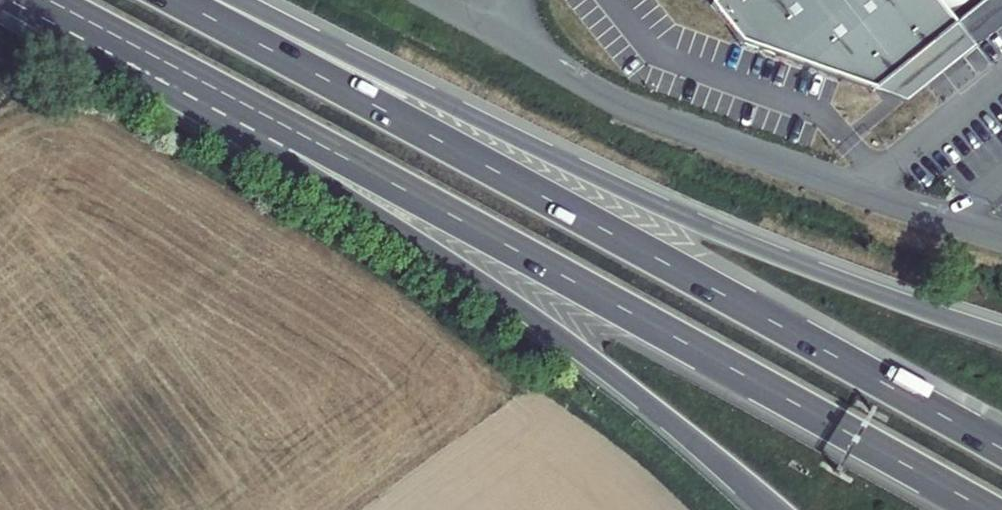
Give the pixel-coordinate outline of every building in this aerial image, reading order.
[(741,44),(871,90),(954,20),(938,0),(709,0),(741,44)] [(954,20),(978,0),(938,0),(954,20)]
